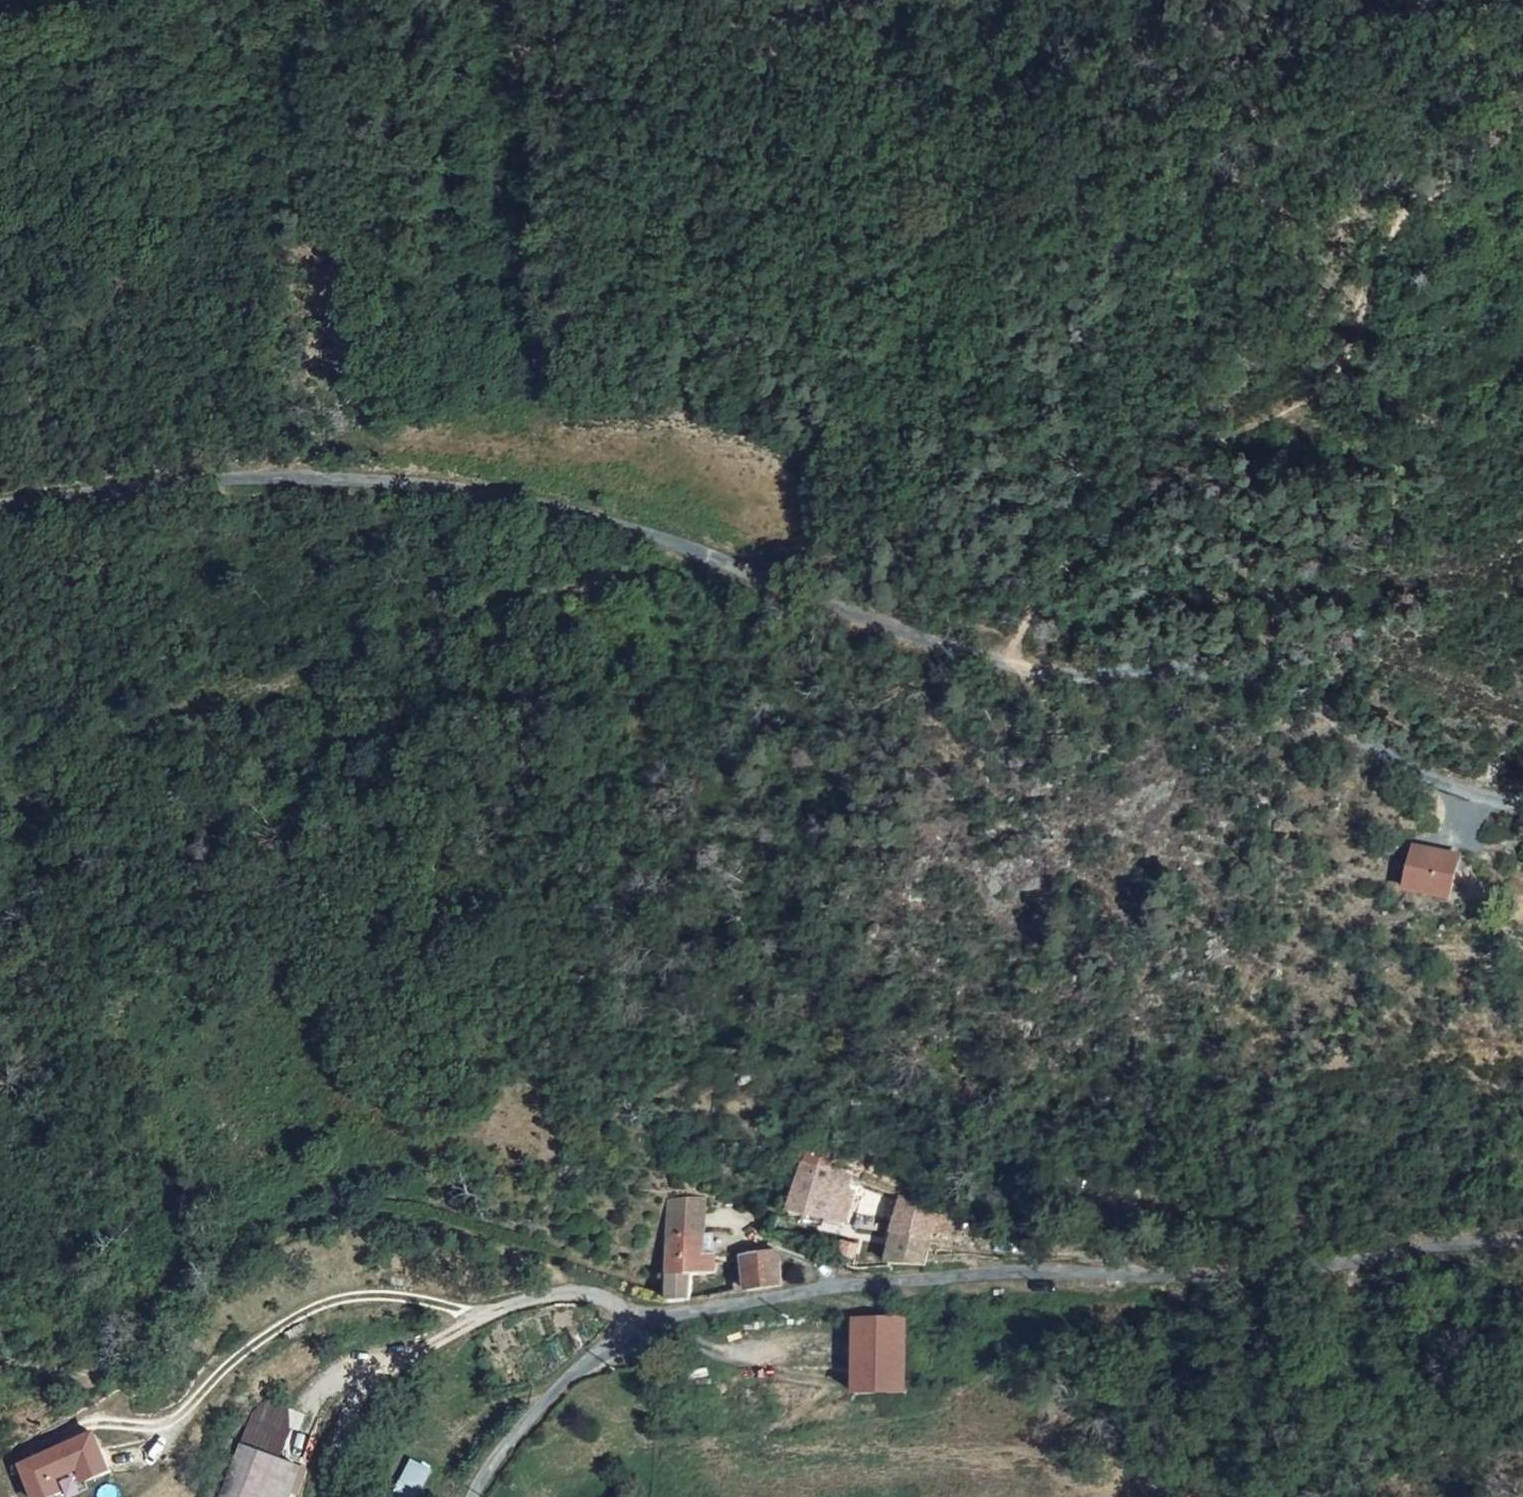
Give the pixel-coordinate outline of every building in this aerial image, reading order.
[(1460,861),(1419,859),(1418,904),(1457,905),(1460,861)] [(777,1168),(773,1207),(828,1219),(833,1180),(807,1174),(777,1168)] [(873,1253),(901,1256),(915,1254),(919,1192),(880,1190),(873,1253)] [(651,1198),(651,1226),(680,1224),(679,1197),(651,1198)] [(651,1226),(653,1302),(667,1303),(675,1302),(675,1275),(697,1274),(695,1223),(680,1224),(651,1226)] [(763,1294),(763,1252),(762,1245),(729,1245),(729,1299),(763,1294)] [(904,1319),(853,1321),(857,1396),(907,1394),(904,1319)] [(307,1465),(283,1456),(294,1428),(257,1413),(223,1496),(294,1496),(307,1465)] [(115,1475),(98,1436),(25,1468),(38,1496),(69,1496),(63,1484),(88,1473),(93,1484),(115,1475)] [(411,1460),(390,1496),(391,1496),(418,1496),(432,1472),(411,1460)]
